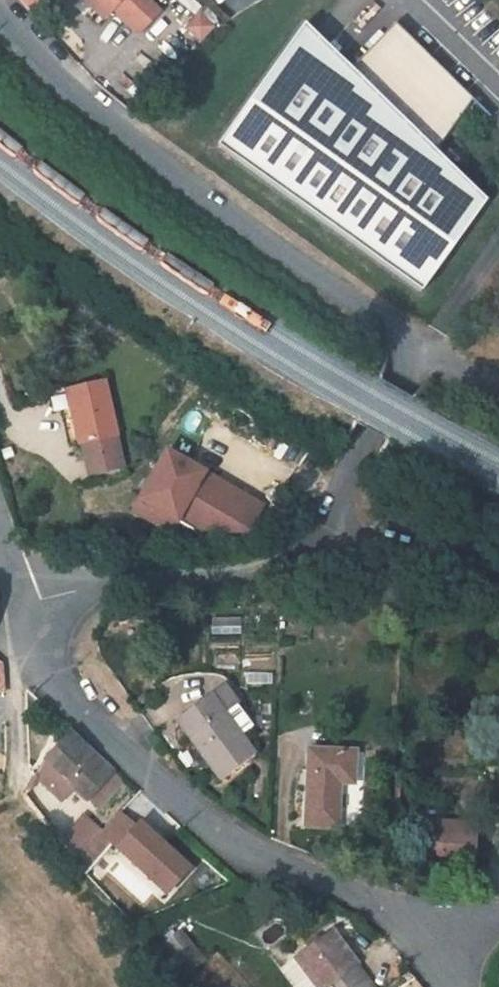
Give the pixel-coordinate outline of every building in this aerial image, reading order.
[(105,18),(113,10),(139,34),(159,13),(146,0),(86,0),(105,18)] [(183,28),(198,42),(213,25),(198,11),(183,28)] [(219,146),(423,294),(489,203),(438,153),(474,100),(396,24),(353,70),(340,88),(294,43),(219,146)] [(353,70),(307,25),(294,43),(340,88),(353,70)] [(89,475),(123,467),(104,381),(68,389),(72,408),(74,408),(89,475)] [(239,549),(263,500),(158,447),(126,511),(167,532),(175,516),(239,549)] [(212,697),(177,723),(220,781),(255,755),(241,737),(253,728),(224,688),(212,697)] [(123,783),(70,733),(45,760),(36,777),(62,801),(74,788),(88,800),(90,798),(100,808),(123,783)] [(355,753),(309,751),(307,826),(338,827),(339,783),(354,784),(355,753)] [(423,823),(421,866),(476,868),(478,825),(423,823)] [(109,847),(112,844),(100,834),(76,862),(85,874),(89,870),(109,847)] [(115,852),(109,847),(89,870),(109,888),(119,876),(105,864),(115,852)] [(295,959),(316,986),(373,986),(366,978),(357,966),(359,965),(333,930),(295,959)] [(201,961),(178,931),(163,944),(186,973),(201,961)]
